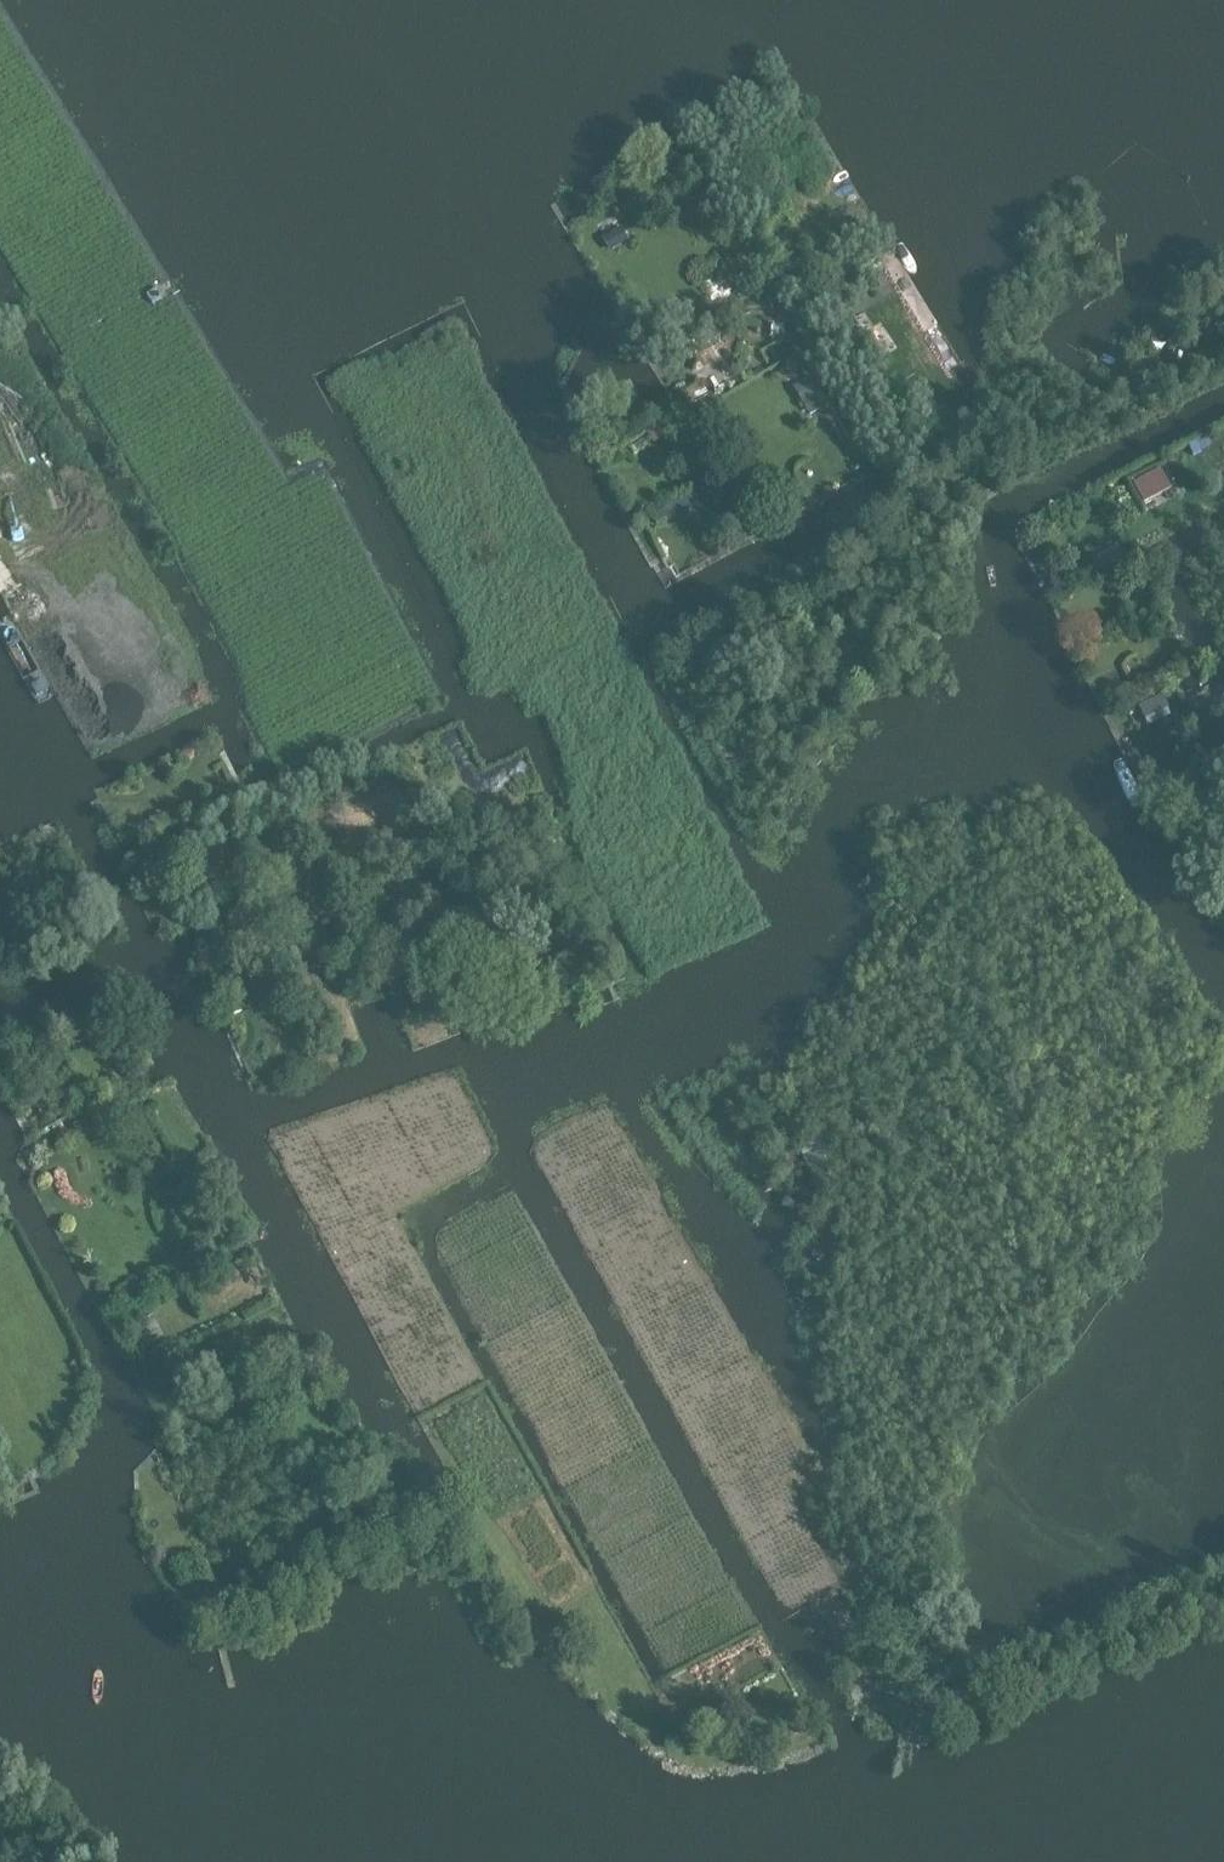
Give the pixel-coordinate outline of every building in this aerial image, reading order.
[(629,240),(621,227),(601,239),(610,252),(629,240)] [(152,304),(164,297),(158,287),(147,294),(152,304)] [(780,336),(780,325),(771,324),(771,336),(780,336)] [(732,351),(725,336),(697,350),(705,365),(732,351)] [(824,398),(811,376),(793,387),(806,409),(824,398)] [(1203,437),(1197,441),(1203,451),(1209,447),(1203,437)] [(1172,488),(1161,468),(1133,483),(1144,503),(1172,488)] [(692,509),(686,497),(653,516),(660,527),(692,509)] [(1110,551),(1095,558),(1099,567),(1114,560),(1110,551)] [(1148,727),(1171,716),(1162,696),(1138,708),(1148,727)] [(512,775),(533,778),(534,764),(497,759),(495,775),(512,777),(512,775)] [(89,1118),(73,1126),(78,1137),(94,1129),(89,1118)] [(132,1296),(127,1289),(119,1295),(124,1302),(132,1296)]
